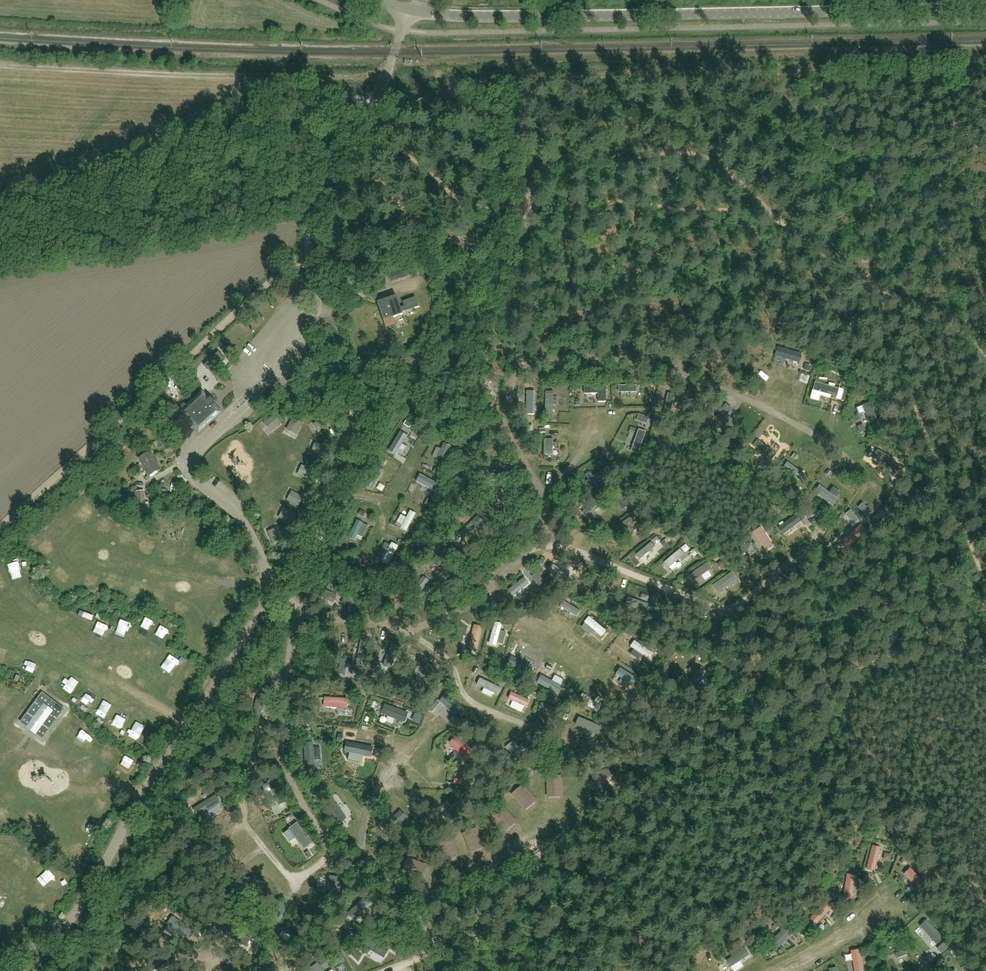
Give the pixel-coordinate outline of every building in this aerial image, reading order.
[(394,271),(397,280),(410,275),(407,266),(394,271)] [(403,315),(397,296),(377,302),(386,329),(387,328),(386,327),(395,324),(395,326),(396,325),(394,318),(403,315)] [(226,359),(219,352),(204,365),(211,373),(226,359)] [(605,386),(583,386),(583,394),(597,393),(597,402),(605,402),(605,386)] [(183,413),(199,430),(218,412),(202,395),(183,413)] [(402,458),(407,444),(402,442),(397,456),(402,458)] [(447,468),(456,451),(448,447),(439,464),(447,468)] [(161,470),(152,452),(139,458),(149,476),(161,470)] [(419,501),(426,505),(433,493),(426,489),(419,501)] [(412,514),(403,532),(413,536),(421,518),(412,514)] [(354,544),(361,547),(362,543),(367,545),(373,530),(361,525),(354,544)] [(664,546),(659,549),(662,555),(668,551),(664,546)] [(396,561),(403,551),(397,547),(390,557),(396,561)] [(643,563),(647,567),(655,559),(656,561),(662,556),(656,550),(643,563)] [(694,554),(689,557),(692,563),(697,560),(694,554)] [(697,560),(674,570),(678,580),(702,571),(697,560)] [(17,574),(26,573),(25,561),(17,562),(17,574)] [(705,592),(721,581),(715,572),(699,583),(705,592)] [(410,593),(416,598),(430,580),(424,575),(410,593)] [(542,585),(549,583),(547,577),(540,580),(542,585)] [(10,588),(4,579),(0,582),(0,587),(4,592),(10,588)] [(515,595),(520,603),(539,592),(535,584),(515,595)] [(567,614),(571,617),(567,622),(572,625),(576,621),(581,625),(585,621),(572,609),(567,614)] [(59,621),(72,626),(75,617),(62,612),(59,621)] [(125,622),(121,637),(131,639),(134,625),(125,622)] [(146,622),(141,638),(150,641),(156,625),(146,622)] [(101,629),(107,634),(112,628),(106,623),(101,629)] [(596,626),(591,632),(610,648),(616,642),(596,626)] [(155,647),(166,652),(172,637),(162,632),(155,647)] [(618,648),(622,653),(627,649),(623,644),(618,648)] [(604,647),(600,652),(605,656),(609,651),(604,647)] [(507,666),(528,675),(532,667),(511,657),(507,666)] [(170,662),(165,669),(174,676),(179,668),(170,662)] [(480,678),(477,684),(497,693),(500,687),(480,678)] [(77,693),(83,685),(77,680),(71,688),(77,693)] [(91,710),(101,700),(91,691),(81,702),(91,710)] [(43,738),(64,709),(42,693),(21,722),(43,738)] [(174,700),(181,704),(186,698),(178,693),(174,700)] [(408,712),(384,704),(381,713),(405,721),(408,712)] [(116,727),(126,731),(131,716),(121,712),(116,727)] [(133,737),(143,741),(149,727),(138,723),(133,737)] [(457,735),(448,742),(463,764),(473,757),(457,735)] [(22,752),(35,744),(31,737),(18,744),(22,752)] [(102,764),(112,768),(116,758),(107,754),(102,764)] [(57,761),(52,773),(63,777),(68,766),(57,761)] [(130,764),(122,772),(132,782),(140,773),(130,764)] [(52,775),(50,780),(61,784),(63,779),(52,775)] [(10,797),(6,805),(15,809),(19,801),(10,797)] [(96,811),(109,818),(115,806),(102,800),(96,811)] [(33,821),(38,813),(31,808),(26,815),(33,821)] [(880,875),(884,851),(875,850),(871,873),(880,875)] [(916,888),(923,881),(914,873),(907,880),(916,888)] [(23,885),(31,885),(31,874),(23,874),(23,885)] [(340,875),(329,874),(326,900),(337,901),(340,875)] [(4,877),(4,889),(12,890),(12,878),(4,877)] [(849,898),(858,898),(858,879),(850,879),(849,898)] [(819,931),(837,914),(829,905),(811,923),(819,931)] [(37,914),(41,927),(49,925),(46,911),(37,914)] [(27,922),(18,926),(23,939),(32,935),(27,922)] [(1,932),(4,937),(9,934),(6,929),(1,932)]
